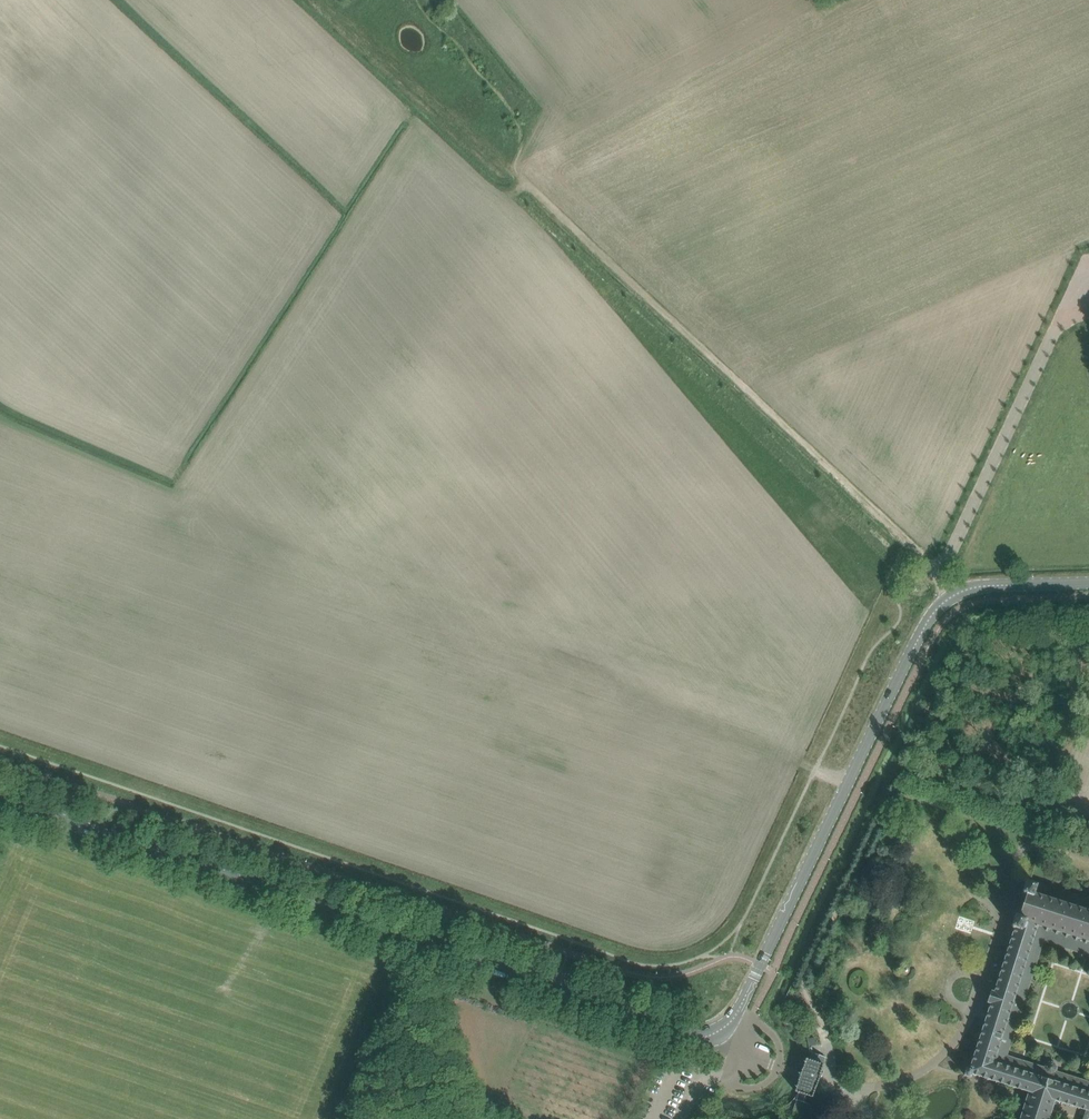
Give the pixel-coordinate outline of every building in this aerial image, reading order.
[(1039,886),(1026,881),(1011,928),(1014,929),(994,991),(990,990),(987,1002),(986,1003),(990,1004),(969,1069),(967,1069),(965,1075),(972,1077),(972,1075),(1028,1092),(1020,1118),(1050,1118),(1056,1101),(1085,1111),(1082,1118),(1088,1118),(1088,1080),(1008,1055),(1044,941),(1088,955),(1088,917),(1034,899),(1039,886)] [(802,1071),(800,1075),(798,1081),(799,1081),(796,1091),(799,1093),(790,1118),(822,1118),(828,1101),(813,1096),(816,1087),(817,1086),(819,1081),(821,1075),(820,1075),(826,1057),(812,1052),(810,1060),(807,1059),(803,1069),(802,1071)]
